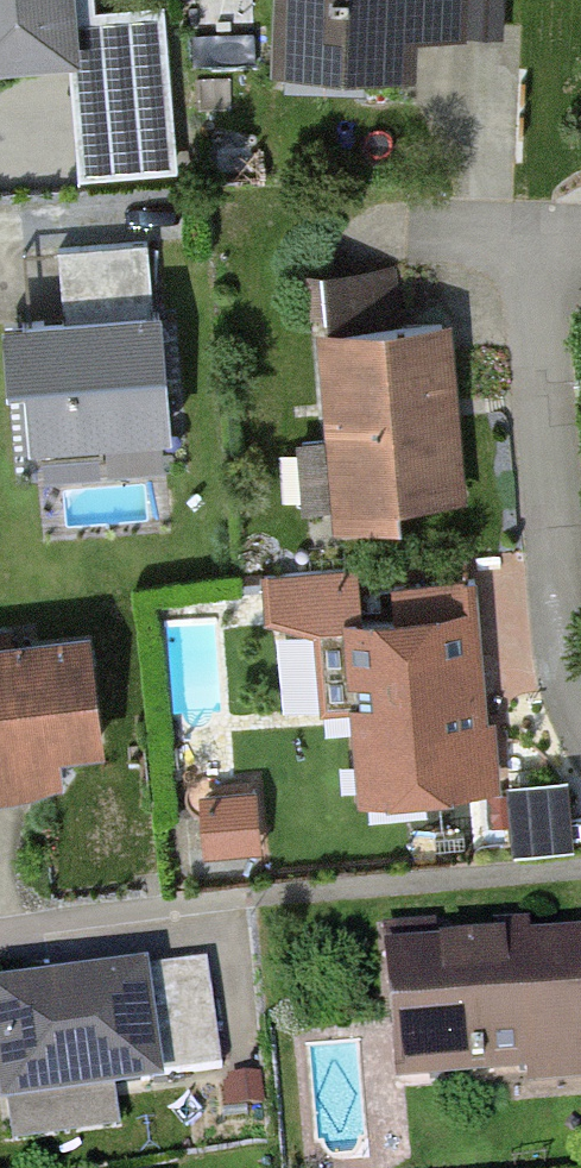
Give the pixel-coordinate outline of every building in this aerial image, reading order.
[(80,51),(77,0),(0,0),(0,57),(80,51)] [(269,62),(417,70),(420,25),(513,31),(515,0),(273,0),(269,62)] [(187,167),(184,98),(84,102),(87,171),(187,167)] [(35,310),(157,300),(151,233),(30,244),(35,310)] [(410,258),(317,264),(321,323),(413,317),(410,258)] [(35,310),(17,311),(28,443),(176,430),(165,299),(157,300),(35,310)] [(413,317),(321,323),(334,531),(405,527),(403,498),(474,494),(462,314),(413,317)] [(275,630),(352,625),(349,584),(368,583),(366,560),(271,567),(275,630)] [(352,625),(364,804),(509,795),(495,575),(368,583),(349,584),(352,625)] [(64,779),(61,756),(106,749),(89,628),(0,640),(0,788),(64,779)] [(271,787),(205,791),(209,854),(275,850),(271,787)] [(580,1075),(580,928),(390,940),(399,1080),(513,1074),(514,1094),(562,1091),(561,1076),(580,1075)] [(177,968),(7,990),(23,1107),(192,1085),(177,968)]
